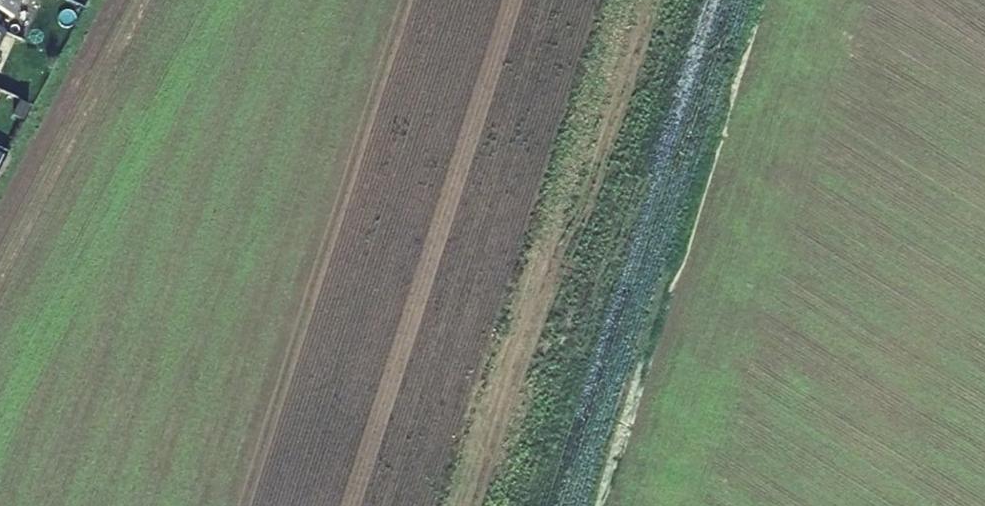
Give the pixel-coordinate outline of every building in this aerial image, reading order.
[(10,15),(17,0),(0,0),(0,11),(10,15)]
